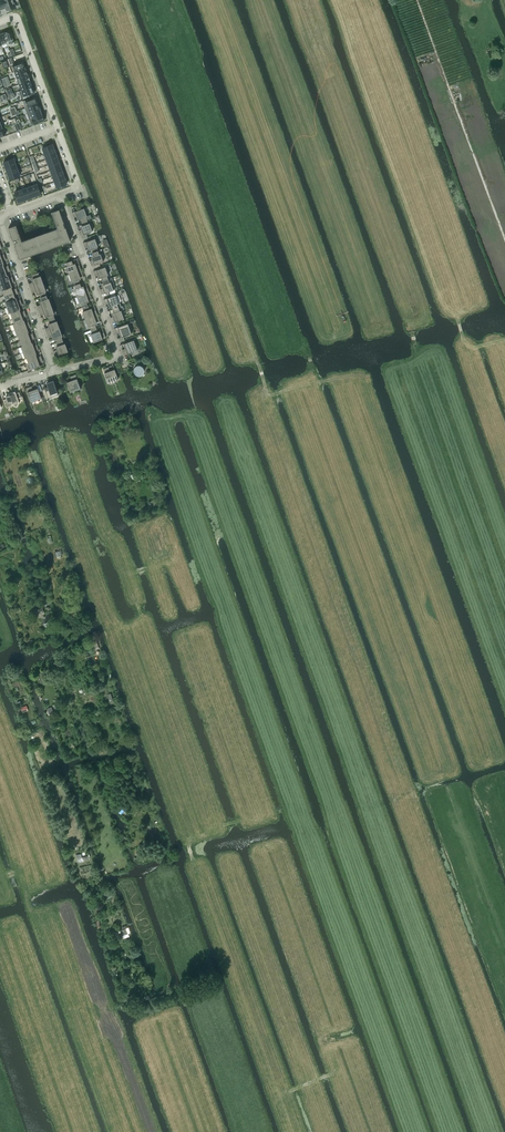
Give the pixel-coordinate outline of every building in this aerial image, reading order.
[(16,8),(13,0),(1,0),(0,0),(0,9),(6,7),(7,11),(16,8)] [(12,33),(11,33),(10,30),(3,33),(8,46),(14,44),(12,37),(13,36),(12,33)] [(8,46),(3,33),(0,34),(0,41),(2,48),(3,48),(2,45),(7,43),(8,46)] [(12,57),(2,61),(4,68),(9,66),(12,73),(15,71),(25,68),(23,61),(15,64),(12,57)] [(25,68),(15,71),(17,78),(27,74),(25,68)] [(27,74),(17,78),(20,84),(30,80),(27,74)] [(30,80),(20,84),(22,90),(32,86),(30,80)] [(22,90),(19,91),(21,97),(34,93),(32,86),(22,90)] [(36,97),(23,101),(25,108),(38,103),(36,97)] [(38,103),(25,108),(27,114),(40,109),(38,103)] [(40,109),(27,114),(29,119),(42,115),(40,109)] [(42,115),(29,119),(32,125),(44,121),(42,115)] [(52,144),(42,148),(44,154),(55,150),(52,144)] [(55,150),(44,154),(46,159),(57,155),(55,150)] [(57,155),(46,159),(49,165),(59,161),(57,155)] [(14,158),(4,162),(6,168),(16,164),(14,158)] [(59,161),(49,165),(51,170),(61,167),(59,161)] [(16,164),(6,168),(8,173),(18,169),(16,164)] [(61,167),(51,170),(53,176),(63,172),(61,167)] [(18,169),(8,173),(10,179),(20,176),(20,175),(18,169)] [(63,172),(53,176),(55,182),(65,178),(63,172)] [(65,178),(55,182),(57,187),(67,184),(65,178)] [(38,184),(32,186),(35,196),(41,194),(38,184)] [(32,186),(26,188),(30,198),(35,196),(32,186)] [(26,188),(21,190),(24,200),(30,198),(26,188)] [(21,190),(15,192),(18,202),(24,200),(21,190)] [(72,212),(74,217),(77,216),(78,219),(80,218),(81,222),(87,220),(86,216),(87,216),(84,208),(72,212)] [(51,212),(57,228),(63,243),(71,240),(59,209),(51,212)] [(82,229),(79,230),(80,235),(93,231),(90,223),(88,223),(87,220),(81,222),(83,225),(81,226),(82,229)] [(16,225),(8,227),(20,259),(28,256),(63,243),(57,228),(22,241),(16,225)] [(83,243),(85,248),(88,246),(89,249),(91,249),(92,252),(98,250),(97,247),(98,246),(95,238),(83,243)] [(93,260),(90,261),(91,266),(103,261),(100,253),(99,254),(98,250),(92,252),(94,256),(92,257),(93,260)] [(66,266),(69,274),(81,270),(80,265),(76,266),(75,263),(73,264),(72,260),(66,262),(68,266),(66,266)] [(98,269),(93,271),(95,276),(98,275),(99,278),(101,277),(103,281),(108,278),(107,275),(108,275),(105,266),(104,267),(98,269)] [(7,275),(6,272),(10,271),(9,268),(5,269),(0,271),(0,278),(7,275)] [(72,282),(73,281),(74,285),(80,283),(79,279),(81,278),(80,275),(83,274),(81,270),(69,274),(72,282)] [(33,282),(29,283),(30,288),(37,286),(43,283),(41,275),(40,276),(38,272),(33,274),(34,278),(32,279),(33,282)] [(8,281),(13,279),(12,277),(9,278),(7,275),(0,278),(0,284),(8,281)] [(100,289),(102,294),(107,292),(113,290),(114,290),(115,289),(112,277),(108,278),(103,281),(104,284),(102,285),(103,288),(100,289)] [(0,284),(0,288),(1,290),(2,289),(2,290),(12,286),(10,283),(14,282),(13,279),(8,281),(0,284)] [(37,286),(30,288),(32,293),(36,291),(37,294),(39,293),(41,297),(47,295),(45,291),(46,291),(43,283),(37,286)] [(75,289),(77,297),(89,292),(88,288),(85,289),(84,286),(81,286),(80,283),(74,285),(76,288),(75,289)] [(2,290),(4,295),(14,292),(17,291),(16,288),(13,289),(12,286),(2,290)] [(5,301),(16,298),(15,295),(18,293),(17,291),(14,292),(4,295),(6,300),(5,301)] [(80,304),(81,304),(83,307),(88,305),(87,302),(89,301),(88,298),(91,297),(89,292),(77,297),(80,304)] [(40,301),(41,304),(37,306),(38,310),(52,306),(49,298),(48,298),(47,295),(41,297),(42,301),(40,301)] [(103,299),(105,304),(108,303),(109,306),(112,305),(113,309),(119,307),(117,303),(119,303),(116,295),(114,295),(103,299)] [(5,301),(7,307),(22,302),(21,299),(17,301),(16,298),(5,301)] [(7,307),(9,313),(20,309),(19,306),(22,305),(22,302),(7,307)] [(88,305),(83,307),(84,311),(83,311),(85,319),(98,315),(96,310),(93,311),(92,308),(90,309),(88,305)] [(38,310),(40,315),(44,314),(45,317),(47,316),(49,319),(55,317),(53,314),(54,314),(52,306),(38,310)] [(113,316),(110,317),(112,322),(124,318),(121,310),(120,310),(119,307),(113,309),(114,313),(112,313),(113,316)] [(10,313),(12,318),(26,313),(25,311),(21,312),(20,309),(9,313),(10,313)] [(13,324),(14,324),(24,320),(23,317),(27,316),(26,313),(12,318),(14,323),(13,324)] [(88,327),(89,326),(91,330),(96,328),(95,324),(97,323),(96,320),(99,319),(98,315),(85,319),(88,327)] [(48,324),(49,327),(45,328),(47,333),(53,331),(60,328),(57,321),(56,321),(55,317),(49,319),(50,323),(48,324)] [(13,324),(15,330),(30,324),(29,322),(25,323),(24,320),(14,324),(13,324)] [(114,328),(116,333),(120,332),(122,337),(132,333),(128,323),(114,328)] [(15,330),(17,335),(18,335),(28,331),(27,328),(31,327),(30,324),(15,330)] [(53,331),(47,333),(48,338),(52,336),(54,339),(56,338),(57,342),(63,340),(62,336),(63,336),(60,328),(53,331)] [(96,328),(91,330),(92,333),(91,334),(94,342),(95,341),(106,337),(104,333),(101,334),(100,331),(98,331),(96,328)] [(19,335),(20,340),(34,336),(33,333),(29,334),(28,331),(18,335),(17,335),(17,336),(19,335)] [(21,346),(22,346),(32,343),(31,340),(35,338),(34,336),(20,340),(22,346),(21,346)] [(56,346),(57,349),(53,351),(55,356),(68,351),(65,343),(64,343),(63,340),(57,342),(58,346),(56,346)] [(124,343),(125,348),(122,350),(124,355),(138,350),(134,340),(124,343)] [(21,346),(23,352),(38,347),(37,344),(33,346),(32,343),(22,346),(21,346)] [(23,352),(25,358),(26,357),(36,354),(35,351),(39,350),(38,347),(23,352)] [(27,358),(29,363),(42,358),(41,356),(37,357),(36,354),(26,357),(25,358),(27,358)] [(26,364),(28,370),(40,365),(39,362),(43,361),(42,358),(29,363),(26,364)] [(136,365),(133,370),(133,371),(134,372),(134,373),(135,374),(136,374),(137,375),(138,375),(139,375),(140,375),(141,374),(142,374),(142,373),(143,372),(143,371),(144,371),(144,370),(144,369),(144,368),(143,368),(143,367),(142,366),(142,365),(141,365),(140,365),(139,365),(139,364),(138,365),(137,365),(136,365)] [(109,367),(103,369),(108,381),(108,383),(119,379),(118,378),(116,371),(115,369),(110,370),(109,367)] [(72,380),(67,382),(68,384),(70,391),(70,392),(81,388),(80,387),(76,374),(70,376),(72,380)] [(45,389),(42,390),(45,399),(59,394),(58,392),(54,380),(48,382),(50,385),(45,387),(45,389)] [(32,386),(26,388),(31,400),(31,402),(42,398),(41,397),(39,390),(38,388),(33,389),(32,386)] [(16,393),(15,391),(9,393),(9,395),(6,396),(7,398),(4,400),(6,407),(13,405),(17,407),(19,403),(20,402),(18,398),(21,397),(19,392),(16,393)] [(155,499),(148,502),(150,507),(152,507),(157,505),(156,501),(155,499)] [(76,854),(78,863),(85,861),(84,860),(89,859),(88,856),(82,857),(81,853),(76,854)] [(120,930),(115,932),(116,933),(117,936),(117,937),(121,936),(122,935),(126,934),(125,934),(129,933),(127,927),(126,928),(125,926),(122,927),(122,929),(121,930),(120,930)]
